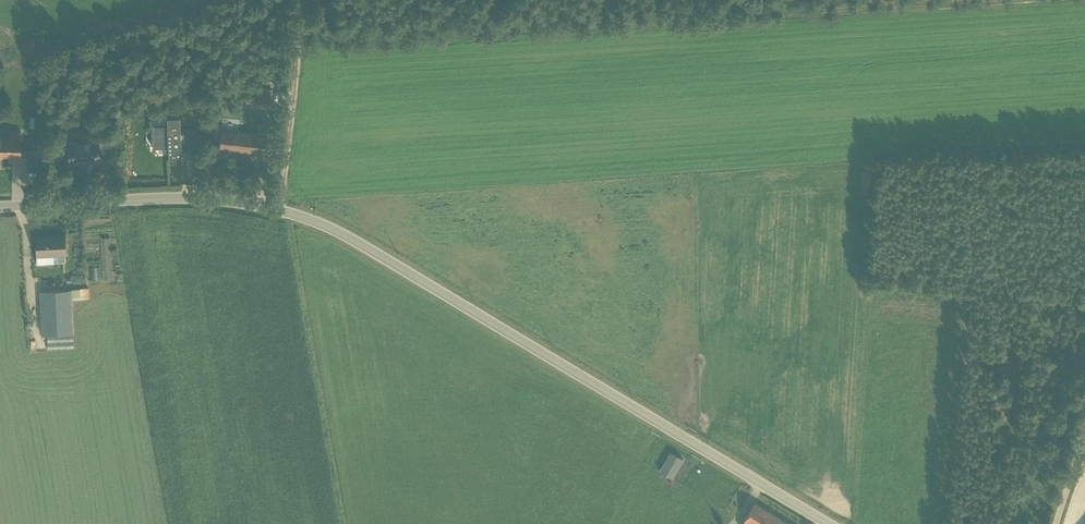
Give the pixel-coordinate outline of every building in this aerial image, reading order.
[(248,86),(246,106),(270,109),(272,89),(248,86)] [(168,151),(181,150),(180,116),(167,116),(168,124),(154,125),(154,123),(152,124),(153,148),(155,148),(155,146),(168,146),(168,151)] [(219,148),(265,153),(267,135),(269,135),(271,124),(258,123),(256,134),(221,129),(219,148)] [(9,130),(9,136),(0,136),(0,156),(8,157),(8,162),(21,162),(21,130),(9,130)] [(37,255),(68,255),(67,233),(37,233),(37,255)] [(40,286),(41,333),(71,333),(71,286),(40,286)] [(666,476),(678,457),(664,448),(652,468),(666,476)] [(755,503),(742,523),(789,523),(755,503)]
